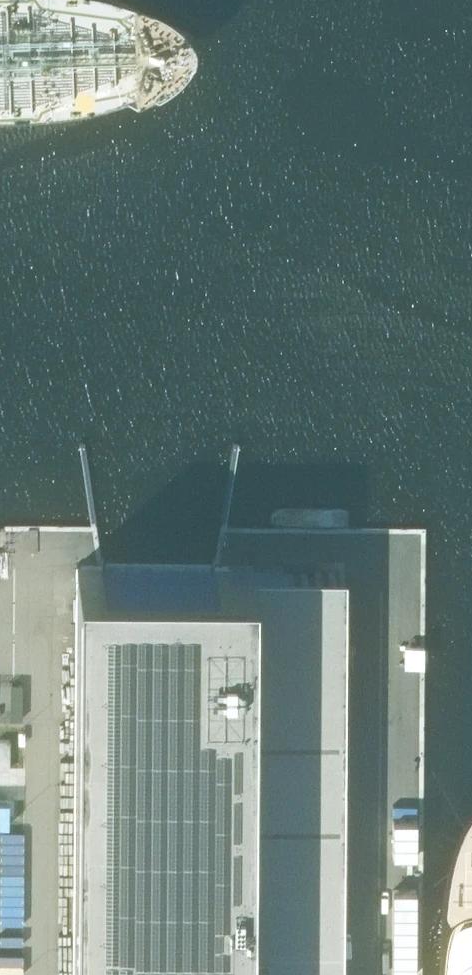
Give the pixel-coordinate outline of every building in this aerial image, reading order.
[(336,954),(337,843),(337,817),(337,770),(337,744),(338,728),(338,720),(336,720),(336,700),(338,700),(338,699),(339,573),(338,573),(338,569),(334,569),(293,568),(232,568),(232,566),(219,566),(213,566),(213,572),(101,571),(101,566),(101,565),(97,565),(76,565),(73,974),(336,974),(336,954)]
